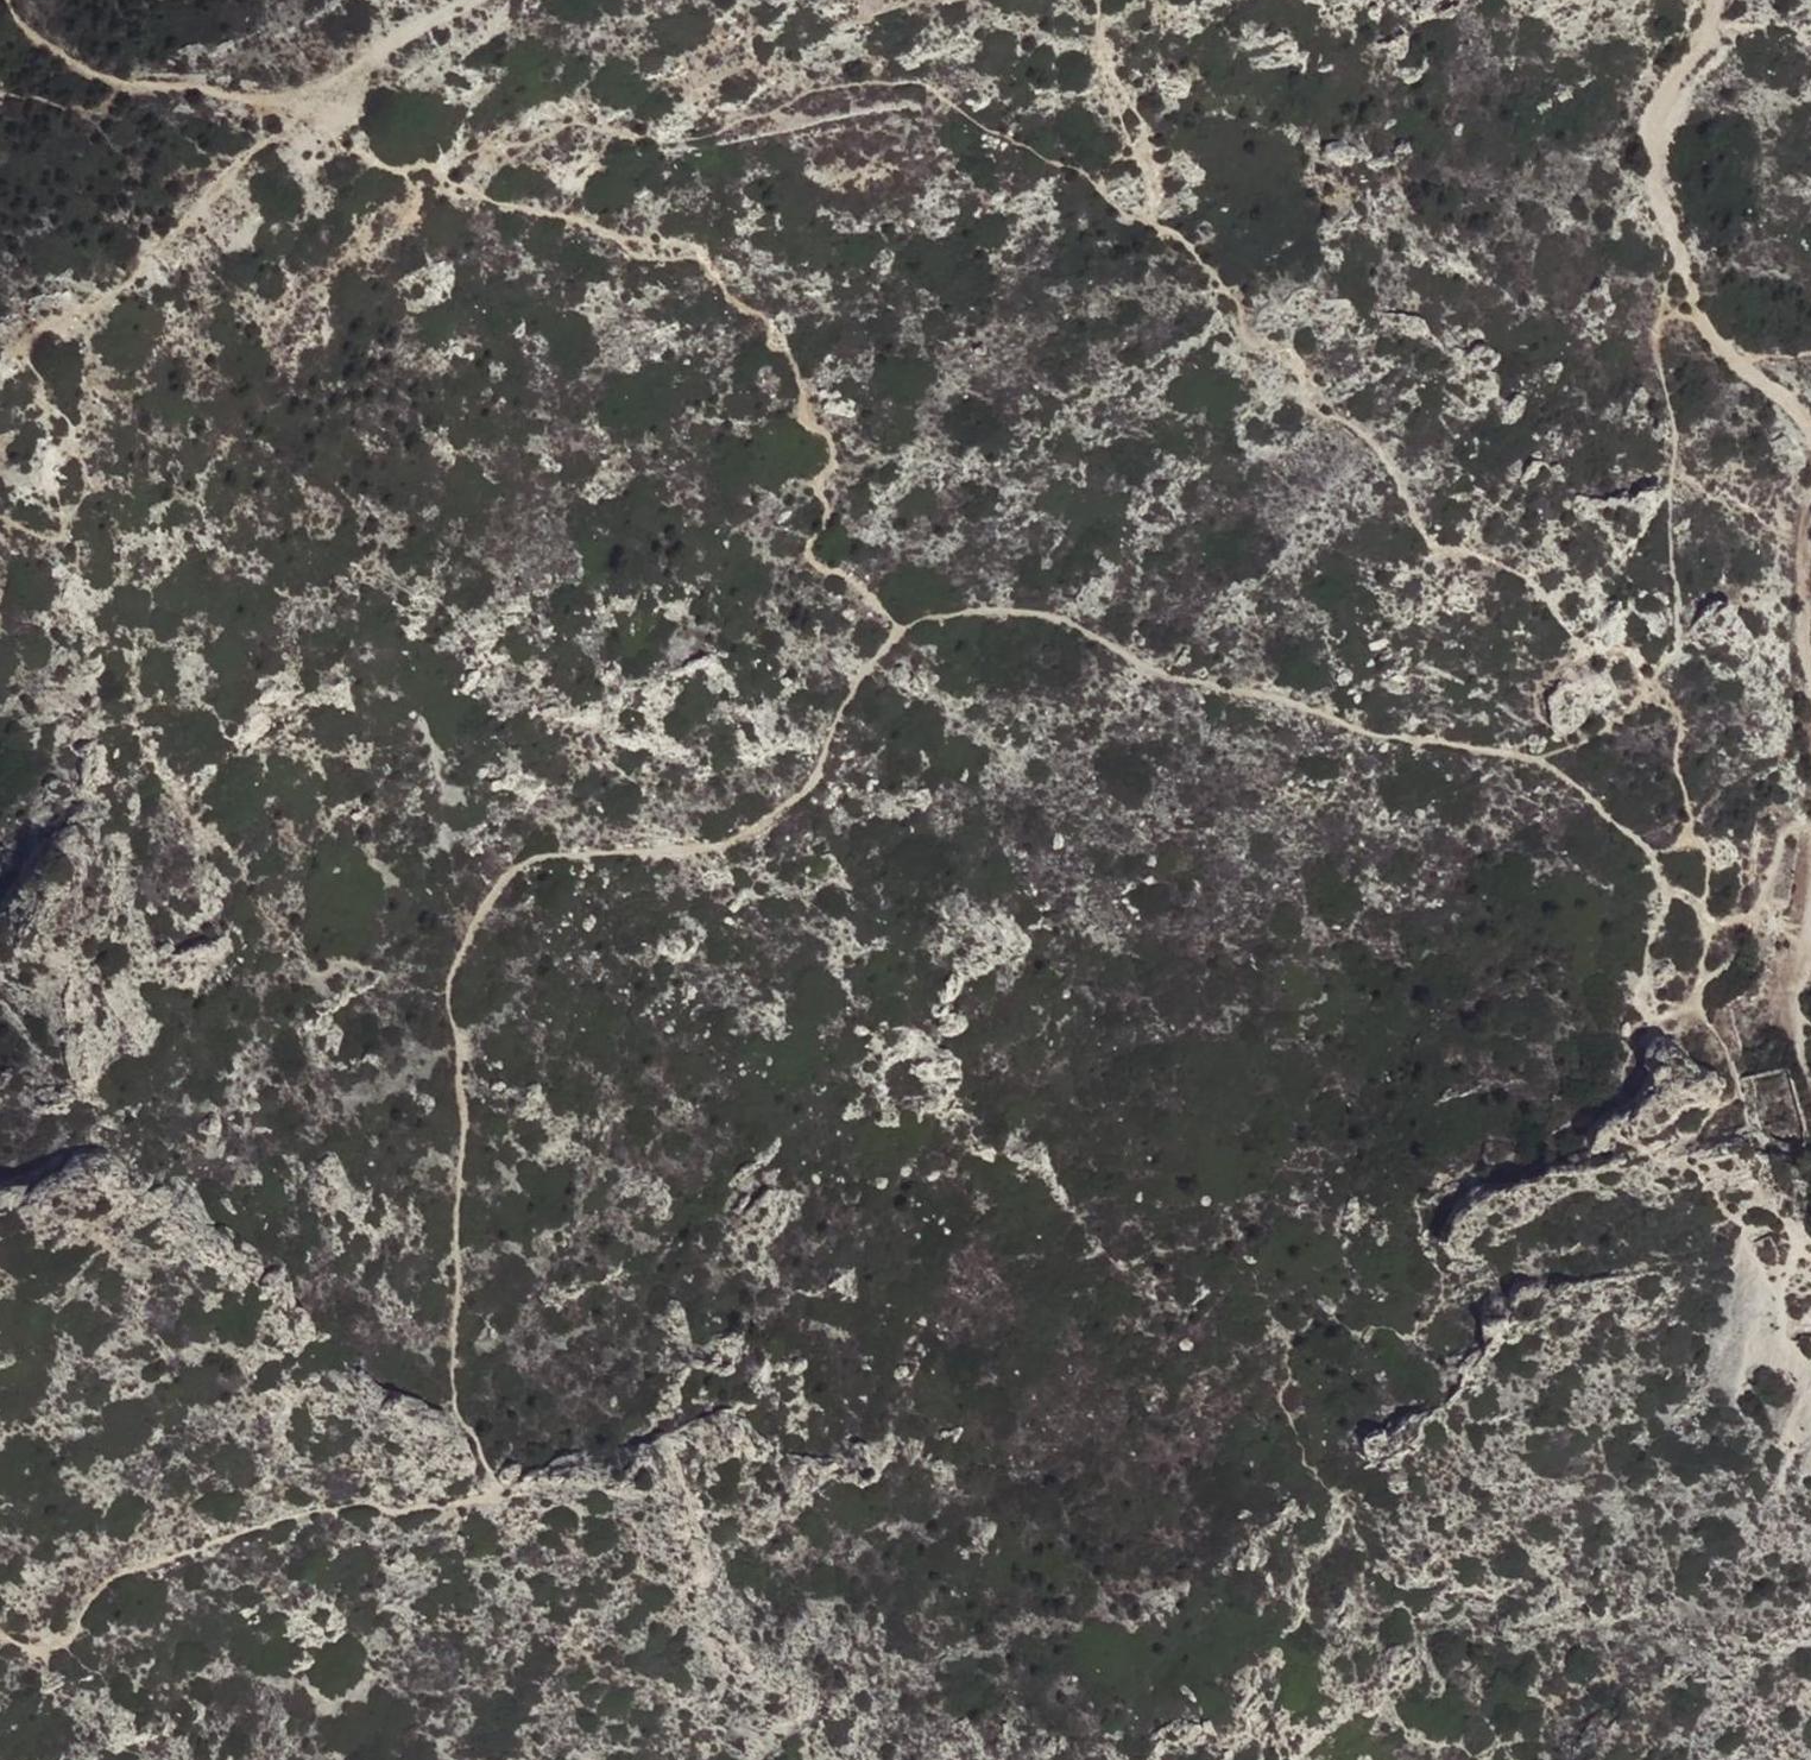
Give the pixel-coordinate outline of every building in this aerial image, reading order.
[(1770,1230),(1752,1236),(1753,1240),(1771,1233),(1770,1230)]
